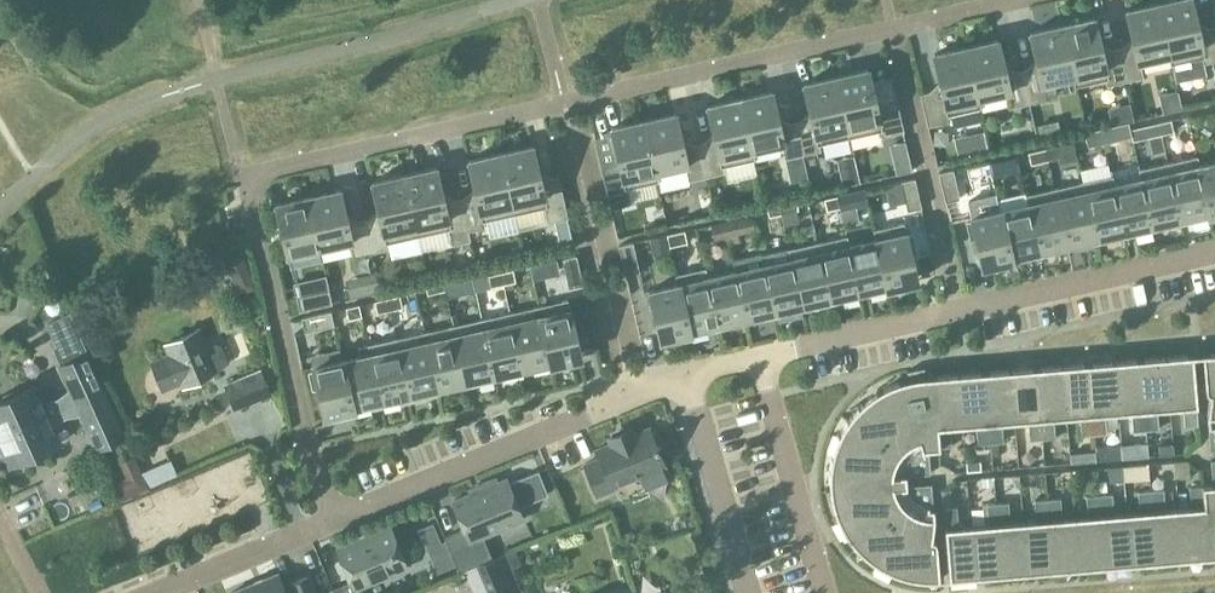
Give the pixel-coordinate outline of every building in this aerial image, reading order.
[(1159,5),(1171,56),(1170,56),(1172,65),(1203,58),(1205,64),(1212,62),(1214,75),(1214,28),(1199,31),(1192,0),(1179,0),(1159,5)] [(1159,5),(1127,12),(1134,46),(1118,50),(1126,82),(1144,78),(1140,62),(1170,56),(1171,56),(1159,5)] [(1093,20),(1063,26),(1074,78),(1073,78),(1075,87),(1107,80),(1108,86),(1126,82),(1118,50),(1103,53),(1095,19),(1093,20)] [(1022,71),(1030,104),(1050,99),(1055,90),(1054,82),(1073,78),(1074,78),(1063,26),(1030,34),(1038,68),(1022,71)] [(1006,75),(999,41),(966,48),(978,99),(979,99),(1008,92),(1012,108),(1030,104),(1022,71),(1006,75)] [(942,90),(921,95),(928,127),(951,122),(950,116),(981,109),(979,99),(978,99),(966,48),(934,56),(942,90)] [(869,71),(836,78),(850,138),(881,131),(882,137),(904,132),(897,100),(876,105),(869,71)] [(812,119),(796,123),(803,155),(821,151),(820,145),(850,138),(836,78),(804,85),(812,119)] [(1178,90),(1158,95),(1162,115),(1182,110),(1178,90)] [(772,92),(768,93),(740,100),(752,151),(753,150),(782,144),(786,159),(803,155),(796,123),(780,127),(772,92)] [(716,141),(700,145),(707,177),(725,173),(724,167),(755,160),(753,150),(752,151),(740,100),(708,107),(716,141)] [(1129,103),(1108,108),(1112,127),(1129,123),(1134,121),(1129,103)] [(684,149),(676,114),(644,122),(656,173),(656,172),(686,166),(689,181),(707,177),(700,145),(684,149)] [(1057,121),(1036,126),(1040,137),(1060,133),(1057,121)] [(1172,121),(1159,123),(1162,135),(1175,132),(1172,121)] [(619,163),(601,167),(611,209),(631,205),(627,189),(659,182),(656,172),(656,173),(644,122),(612,129),(619,163)] [(1101,129),(1104,144),(1132,137),(1131,130),(1129,123),(1112,127),(1101,129)] [(1159,123),(1131,130),(1132,137),(1133,142),(1162,135),(1159,123)] [(1104,144),(1101,129),(1085,133),(1089,147),(1104,144)] [(983,132),(953,138),(957,156),(987,150),(983,132)] [(906,142),(889,146),(898,175),(913,172),(906,142)] [(1046,149),(1049,161),(1061,158),(1058,146),(1046,149)] [(533,147),(501,154),(515,215),(545,208),(549,223),(568,219),(559,177),(541,181),(533,147)] [(1049,161),(1046,149),(1029,153),(1031,165),(1049,161)] [(477,196),(461,199),(468,232),(469,232),(486,228),(484,222),(515,215),(501,154),(469,162),(477,196)] [(854,156),(837,160),(842,187),(860,182),(854,156)] [(1199,166),(1200,166),(1198,157),(1169,164),(1181,220),(1209,214),(1210,214),(1199,166)] [(1002,159),(989,162),(992,174),(1005,171),(1002,159)] [(1200,166),(1199,166),(1210,214),(1209,214),(1209,216),(1214,215),(1214,163),(1200,166)] [(1181,220),(1169,164),(1139,170),(1141,180),(1142,179),(1153,227),(1181,220)] [(437,169),(405,176),(419,237),(449,230),(453,245),(471,241),(469,232),(468,232),(461,199),(445,203),(437,169)] [(939,173),(946,203),(960,199),(953,170),(939,173)] [(405,176),(373,183),(380,218),(364,221),(372,254),(390,250),(388,244),(419,237),(405,176)] [(1114,186),(1115,186),(1113,176),(1084,183),(1096,239),(1125,233),(1114,186)] [(915,179),(901,182),(908,212),(922,208),(915,179)] [(1141,180),(1115,186),(1114,186),(1125,233),(1153,227),(1142,179),(1141,180)] [(1096,239),(1084,183),(1055,189),(1068,246),(1096,239)] [(761,191),(765,204),(778,200),(776,193),(769,189),(761,191)] [(1068,246),(1055,189),(1026,196),(1028,205),(1029,205),(1040,252),(1068,246)] [(854,206),(854,208),(856,208),(869,205),(865,190),(838,197),(840,209),(854,206)] [(341,191),(336,192),(309,198),(320,249),(351,242),(354,258),(372,254),(364,221),(349,225),(341,191)] [(840,209),(838,197),(825,200),(828,211),(840,209)] [(320,249),(309,198),(276,205),(288,256),(320,249)] [(778,203),(781,215),(798,211),(796,199),(778,203)] [(781,215),(778,203),(766,205),(769,217),(781,215)] [(1028,205),(1001,212),(1012,259),(1013,259),(1040,252),(1029,205),(1028,205)] [(843,224),(858,220),(856,208),(854,208),(854,206),(840,209),(843,224)] [(1012,259),(1001,212),(971,218),(972,222),(968,223),(971,240),(976,239),(981,260),(981,259),(983,268),(1013,261),(1013,259),(1012,259)] [(737,220),(724,222),(727,234),(755,228),(752,216),(737,220)] [(727,234),(724,222),(712,225),(714,237),(727,234)] [(918,283),(917,279),(916,274),(911,254),(916,253),(912,236),(907,237),(904,224),(874,231),(876,240),(877,240),(888,287),(887,287),(887,290),(918,283)] [(685,231),(668,235),(670,247),(688,243),(685,231)] [(666,236),(651,239),(654,251),(669,248),(666,236)] [(848,237),(818,243),(831,300),(860,293),(849,246),(850,246),(848,237)] [(876,240),(850,246),(849,246),(860,293),(887,287),(888,287),(877,240),(876,240)] [(626,276),(628,275),(640,273),(634,243),(619,246),(626,276)] [(818,243),(790,250),(789,250),(791,259),(792,259),(803,306),(831,300),(818,243)] [(224,255),(228,265),(236,268),(246,264),(239,248),(224,255)] [(761,254),(733,260),(735,272),(746,319),(775,313),(764,266),(761,254)] [(584,285),(577,256),(563,259),(570,289),(584,285)] [(792,259),(791,259),(764,266),(775,313),(803,306),(792,259)] [(706,269),(705,269),(676,276),(678,285),(679,285),(690,332),(691,332),(718,326),(707,278),(708,278),(706,269)] [(514,270),(501,273),(504,285),(516,282),(514,270)] [(735,272),(708,278),(707,278),(718,326),(746,319),(735,272)] [(501,273),(473,280),(476,292),(504,285),(501,273)] [(455,276),(443,279),(446,291),(447,297),(459,294),(455,276)] [(348,296),(371,295),(370,279),(347,280),(348,296)] [(446,291),(443,279),(426,283),(428,295),(446,291)] [(679,285),(678,285),(650,292),(661,341),(691,334),(691,332),(690,332),(679,285)] [(297,297),(298,299),(300,311),(333,304),(330,290),(297,297)] [(401,296),(388,299),(391,311),(403,308),(401,296)] [(391,311),(388,299),(376,302),(378,314),(391,311)] [(582,359),(581,356),(580,351),(568,300),(539,307),(552,363),(551,364),(551,366),(582,359)] [(363,317),(360,305),(347,308),(349,320),(363,317)] [(552,363),(539,307),(510,313),(523,370),(551,364),(552,363)] [(335,326),(332,312),(302,319),(305,333),(335,326)] [(523,370),(510,313),(482,320),(495,376),(523,370)] [(60,348),(79,339),(69,315),(49,324),(60,348)] [(482,320),(454,326),(467,383),(495,376),(482,320)] [(467,383),(454,326),(425,333),(438,389),(467,383)] [(201,329),(165,346),(169,356),(151,363),(163,392),(181,385),(183,389),(219,372),(217,369),(226,366),(228,361),(222,347),(217,345),(209,348),(201,329)] [(425,333),(397,339),(410,396),(438,389),(425,333)] [(397,339),(369,346),(382,402),(410,396),(397,339)] [(382,402),(369,346),(359,348),(361,357),(343,361),(353,409),(354,408),(382,402)] [(1211,354),(1203,355),(1206,390),(1206,392),(1207,393),(1208,395),(1210,396),(1208,416),(1211,451),(1214,451),(1214,354),(1211,354)] [(60,366),(71,390),(58,400),(42,402),(35,387),(16,395),(14,392),(5,396),(6,400),(0,402),(0,437),(103,391),(87,355),(60,366)] [(1199,427),(1193,355),(1166,358),(1170,409),(1183,408),(1185,428),(1199,427)] [(1170,409),(1166,358),(1141,360),(1147,431),(1160,430),(1157,410),(1170,409)] [(1141,360),(1114,362),(1119,413),(1131,412),(1134,432),(1147,431),(1141,360)] [(353,409),(343,361),(313,368),(314,372),(309,373),(313,390),(318,389),(323,409),(325,417),(355,411),(354,408),(353,409)] [(1119,413),(1114,362),(1089,364),(1095,435),(1108,434),(1106,414),(1119,413)] [(1095,435),(1089,364),(1063,366),(1067,418),(1080,417),(1082,436),(1095,435)] [(1067,418),(1063,366),(1037,369),(1043,440),(1056,439),(1054,419),(1067,418)] [(1037,369),(1011,371),(1015,422),(1028,421),(1030,441),(1043,440),(1037,369)] [(226,385),(236,410),(272,395),(262,371),(226,385)] [(1011,371),(985,373),(991,444),(1004,443),(1002,423),(1015,422),(1011,371)] [(985,373),(959,375),(964,426),(976,425),(978,445),(991,444),(985,373)] [(964,426),(959,375),(933,377),(933,382),(934,382),(939,449),(940,449),(940,448),(953,447),(951,427),(964,426)] [(934,382),(933,382),(905,388),(903,382),(896,384),(890,387),(883,390),(877,394),(881,401),(868,411),(862,405),(857,410),(852,416),(847,423),(843,429),(839,436),(847,440),(842,456),(833,454),(831,462),(830,471),(830,479),(830,488),(831,497),(833,505),(836,514),(839,522),(847,518),(855,532),(848,537),(853,544),(858,550),(864,555),(870,560),(876,565),(881,557),(895,565),(892,573),(899,576),(907,578),(915,580),(923,581),(931,581),(940,581),(937,546),(937,544),(936,542),(934,541),(932,540),(935,520),(932,485),(907,487),(906,477),(931,474),(929,450),(939,449),(934,382)] [(0,437),(0,454),(2,460),(7,458),(11,466),(32,457),(33,460),(43,456),(41,453),(60,444),(54,429),(66,418),(82,415),(98,450),(124,438),(103,391),(0,437)] [(658,449),(664,447),(657,431),(652,433),(650,428),(634,435),(631,429),(609,438),(612,444),(596,450),(600,459),(585,465),(597,496),(613,489),(613,487),(665,465),(658,449)] [(1158,456),(1173,455),(1172,445),(1157,446),(1158,456)] [(131,455),(111,463),(126,497),(146,488),(131,455)] [(147,487),(176,476),(169,459),(140,470),(147,487)] [(1204,486),(1202,486),(1202,487),(1210,553),(1214,552),(1214,461),(1212,461),(1214,485),(1204,486)] [(459,573),(493,559),(484,536),(524,520),(519,507),(548,495),(539,471),(509,484),(507,480),(498,483),(496,478),(479,485),(481,490),(453,502),(465,530),(445,538),(459,573)] [(992,479),(980,480),(981,489),(993,488),(992,479)] [(1099,482),(1100,493),(1108,492),(1107,481),(1099,482)] [(1192,508),(1180,509),(1184,560),(1210,558),(1210,553),(1202,487),(1190,488),(1192,508)] [(1164,490),(1152,491),(1158,562),(1184,560),(1180,509),(1166,510),(1164,490)] [(1140,512),(1128,513),(1132,565),(1158,562),(1152,491),(1138,492),(1140,512)] [(1113,494),(1100,496),(1106,567),(1132,565),(1128,513),(1114,514),(1113,494)] [(1088,517),(1075,518),(1080,569),(1106,567),(1100,496),(1087,497),(1088,517)] [(1080,569),(1075,518),(1063,519),(1061,499),(1048,500),(1054,571),(1080,569)] [(1054,571),(1048,500),(1035,501),(1037,521),(1023,522),(1028,573),(1054,571)] [(1028,573),(1023,522),(1011,523),(1009,503),(996,504),(1002,576),(1028,573)] [(985,525),(971,527),(976,578),(1002,576),(996,504),(983,505),(985,525)] [(976,578),(971,527),(959,528),(958,508),(944,509),(949,580),(976,578)] [(360,587),(408,568),(391,528),(337,550),(351,582),(333,589),(334,592),(363,592),(360,587)] [(629,530),(625,539),(636,545),(641,535),(629,530)] [(424,537),(428,548),(442,543),(437,532),(424,537)] [(490,592),(522,592),(505,554),(478,566),(490,592)] [(286,590),(279,574),(232,592),(316,592),(309,577),(291,584),(292,587),(286,590)]
